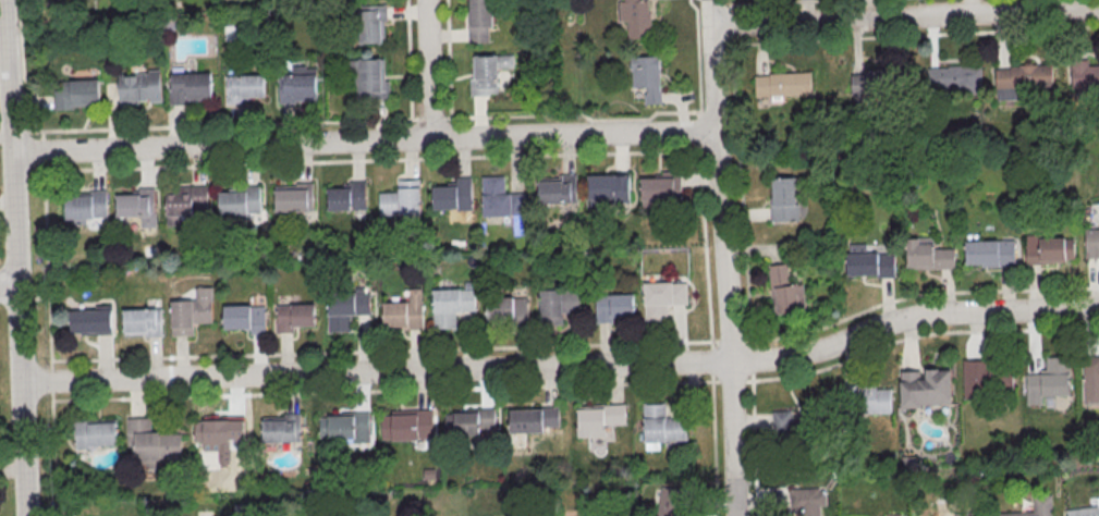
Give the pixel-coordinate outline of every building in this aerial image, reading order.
[(493,0),(469,0),(469,42),(489,42),(489,27),(493,27),(493,0)] [(624,0),(619,0),(620,20),(628,20),(629,38),(652,38),(650,0),(624,0)] [(381,42),(381,21),(387,21),(386,5),(359,6),(360,43),(381,42)] [(498,94),(497,67),(514,66),(514,54),(471,55),(472,95),(498,94)] [(631,57),(632,86),(645,86),(646,103),(662,103),(660,55),(631,57)] [(382,80),(381,59),(354,60),(355,94),(389,93),(389,80),(382,80)] [(864,73),(901,72),(902,94),(850,96),(848,75),(864,75),(864,73)] [(118,75),(158,73),(159,99),(137,100),(137,106),(119,107),(118,75)] [(170,74),(209,73),(209,99),(186,100),(186,105),(167,105),(167,88),(171,88),(170,74)] [(767,75),(809,73),(810,96),(754,98),(753,77),(767,76),(767,75)] [(277,75),(315,74),(315,100),(295,101),(295,102),(277,103),(277,75)] [(223,76),(262,75),(264,96),(242,97),(243,103),(224,105),(223,76)] [(61,81),(98,78),(99,102),(73,103),(73,109),(53,110),(52,90),(61,89),(61,81)] [(588,173),(588,201),(630,201),(630,173),(588,173)] [(468,176),(469,208),(431,209),(431,187),(447,187),(447,183),(453,183),(453,177),(468,176)] [(505,176),(482,176),(482,216),(514,216),(514,233),(527,233),(527,192),(506,192),(505,176)] [(576,176),(537,176),(537,203),(576,203),(576,176)] [(675,200),(675,177),(641,177),(641,200),(675,200)] [(770,220),(799,220),(798,177),(770,177),(770,220)] [(417,180),(418,214),(378,216),(377,193),(395,193),(395,180),(417,180)] [(363,181),(364,209),(327,210),(326,188),(341,188),(341,184),(347,184),(347,182),(363,181)] [(312,182),(313,210),(274,211),(274,189),(290,188),(290,185),(295,185),(295,183),(312,182)] [(258,185),(259,213),(221,214),(221,193),(236,192),(236,188),(243,187),(242,186),(258,185)] [(205,187),(205,214),(168,216),(167,194),(183,194),(182,189),(188,189),(188,187),(205,187)] [(152,188),(154,216),(117,217),(115,195),(131,195),(131,191),(137,191),(136,188),(152,188)] [(103,191),(105,219),(66,220),(66,198),(82,197),(82,194),(87,193),(87,192),(103,191)] [(1084,258),(1098,258),(1098,228),(1084,228),(1084,258)] [(1026,234),(1026,262),(1075,262),(1075,234),(1026,234)] [(964,243),(1012,242),(1013,267),(980,268),(980,266),(965,266),(964,243)] [(905,248),(947,247),(948,269),(906,270),(905,248)] [(895,252),(846,252),(846,277),(895,277),(895,252)] [(772,314),(798,312),(795,262),(769,264),(772,314)] [(642,282),(644,322),(667,322),(665,305),(686,304),(685,281),(642,282)] [(168,300),(169,335),(192,335),(192,322),(210,322),(210,287),(193,287),(193,299),(168,300)] [(430,290),(431,330),(454,329),(454,311),(475,310),(474,287),(430,290)] [(383,302),(383,328),(423,328),(423,288),(410,288),(410,302),(383,302)] [(537,290),(538,325),(561,324),(561,312),(578,311),(578,288),(537,290)] [(325,293),(326,333),(350,332),(349,315),(369,315),(368,292),(325,293)] [(596,294),(596,321),(635,321),(635,294),(596,294)] [(487,297),(487,322),(529,322),(529,297),(487,297)] [(277,331),(315,331),(315,304),(277,304),(277,331)] [(265,305),(223,305),(223,333),(265,333),(265,305)] [(112,335),(112,308),(70,308),(70,335),(112,335)] [(161,308),(124,308),(124,336),(161,336),(161,308)] [(1045,356),(1067,356),(1069,395),(1040,395),(1041,404),(1026,404),(1025,373),(1039,373),(1038,369),(1045,369),(1045,356)] [(1080,356),(1098,356),(1098,404),(1083,404),(1080,356)] [(963,360),(989,359),(990,364),(1013,363),(1014,389),(991,389),(991,398),(964,398),(963,360)] [(908,382),(950,381),(951,403),(909,405),(908,382)] [(840,391),(881,390),(882,411),(841,413),(840,391)] [(666,403),(643,403),(643,450),(664,449),(664,441),(687,441),(687,416),(666,417),(666,403)] [(624,404),(624,425),(603,425),(603,437),(576,438),(575,406),(591,406),(590,405),(624,404)] [(557,407),(558,426),(542,427),(542,432),(508,432),(506,413),(516,413),(516,409),(528,408),(528,407),(557,407)] [(492,408),(493,428),(478,428),(478,433),(443,434),(442,414),(452,414),(452,410),(464,410),(464,409),(492,408)] [(356,409),(357,438),(319,439),(318,417),(334,416),(334,413),(340,411),(340,410),(356,409)] [(430,409),(431,438),(380,439),(379,416),(390,415),(390,410),(430,409)] [(773,411),(773,437),(810,437),(810,411),(773,411)] [(298,413),(300,440),(261,441),(260,419),(277,419),(277,415),(282,415),(282,413),(298,413)] [(182,431),(151,431),(151,417),(127,417),(127,460),(182,460),(182,431)] [(242,417),(243,435),(228,437),(228,442),(193,442),(193,421),(202,421),(202,418),(215,418),(215,417),(242,417)] [(118,447),(117,420),(74,421),(75,447),(118,447)] [(825,486),(790,486),(790,509),(825,509),(825,486)] [(658,488),(656,515),(680,515),(681,488),(658,488)] [(1050,494),(1051,515),(990,515),(990,514),(1031,512),(1030,495),(1050,494)] [(1064,509),(1098,505),(1098,515),(1065,515),(1064,509)]
